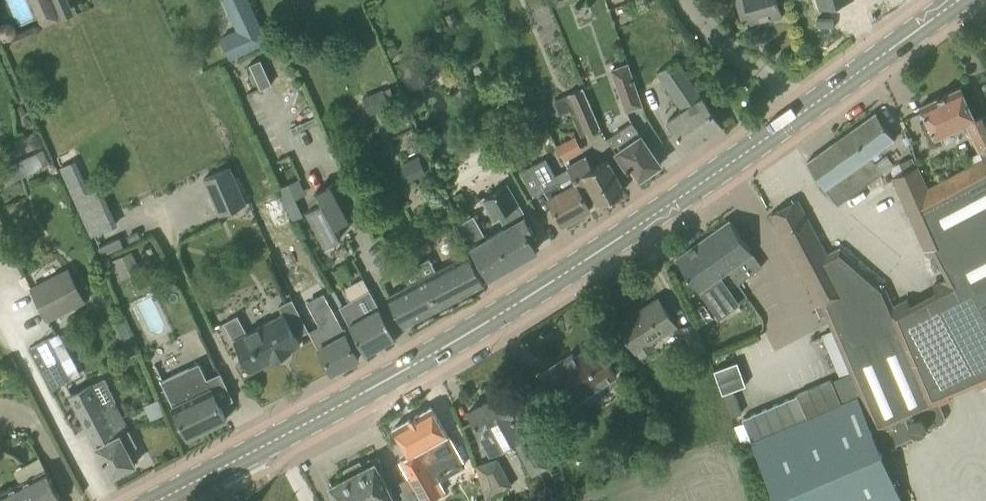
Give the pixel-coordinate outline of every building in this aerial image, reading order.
[(41,25),(56,19),(47,0),(30,0),(41,25)] [(61,19),(77,12),(74,4),(70,6),(68,0),(52,0),(61,19)] [(221,37),(229,57),(266,41),(249,0),(224,0),(237,30),(221,37)] [(738,9),(746,7),(750,22),(768,16),(769,20),(782,16),(777,0),(735,0),(738,9)] [(453,12),(444,16),(449,26),(457,22),(453,12)] [(249,64),(261,88),(271,83),(260,59),(249,64)] [(656,73),(681,109),(666,119),(687,149),(721,125),(676,59),(656,73)] [(203,70),(199,62),(188,67),(191,75),(203,70)] [(609,69),(624,112),(643,106),(627,62),(609,69)] [(569,110),(580,136),(585,134),(600,128),(582,86),(567,93),(567,94),(553,100),(559,114),(569,110)] [(981,158),(985,156),(985,119),(984,115),(975,119),(960,87),(920,106),(935,139),(965,125),(977,151),(978,150),(981,158)] [(361,97),(368,115),(390,107),(383,88),(361,97)] [(871,157),(894,139),(875,112),(806,162),(837,204),(882,172),(871,157)] [(607,138),(616,152),(628,169),(631,167),(639,178),(661,164),(631,121),(607,138)] [(556,146),(563,160),(582,150),(574,135),(556,146)] [(6,185),(50,164),(43,150),(0,171),(0,173),(6,185)] [(566,165),(567,167),(576,183),(578,182),(582,194),(591,189),(598,203),(624,189),(608,159),(593,166),(586,154),(566,165)] [(892,304),(892,305),(935,406),(939,405),(951,399),(948,394),(974,383),(976,388),(985,384),(985,156),(981,158),(927,187),(918,165),(891,177),(926,255),(933,252),(945,277),(931,285),(933,291),(910,304),(907,297),(892,304)] [(567,167),(554,174),(545,158),(520,171),(533,197),(544,191),(562,223),(590,208),(582,194),(578,182),(576,183),(567,167)] [(400,169),(406,182),(425,173),(419,159),(400,169)] [(60,167),(72,194),(84,189),(72,162),(60,167)] [(202,178),(219,215),(246,203),(230,166),(202,178)] [(352,217),(333,182),(316,191),(321,201),(304,211),(323,246),(340,237),(335,227),(352,217)] [(504,226),(486,236),(473,214),(460,222),(466,237),(489,277),(536,250),(528,236),(533,233),(523,215),(525,214),(508,184),(481,198),(493,221),(499,218),(504,226)] [(259,206),(271,233),(291,223),(279,197),(259,206)] [(892,304),(885,287),(839,247),(826,254),(797,200),(770,214),(819,306),(832,328),(831,328),(860,394),(750,441),(775,500),(901,500),(880,451),(912,437),(905,419),(922,412),(928,428),(943,422),(945,417),(939,405),(935,406),(892,305),(892,304)] [(738,283),(762,266),(729,220),(676,258),(719,318),(739,303),(721,277),(728,271),(738,283)] [(93,238),(101,256),(123,245),(115,227),(93,238)] [(112,260),(120,278),(140,269),(131,250),(112,260)] [(387,295),(403,326),(484,284),(468,253),(436,270),(429,257),(402,271),(408,284),(387,295)] [(29,287),(46,321),(85,300),(68,266),(29,287)] [(321,318),(325,316),(321,302),(331,299),(325,279),(310,284),(321,318)] [(395,337),(369,290),(339,307),(365,354),(395,337)] [(618,324),(639,357),(655,347),(652,342),(676,326),(658,298),(618,324)] [(292,300),(291,299),(277,306),(281,313),(247,331),(237,314),(224,321),(250,371),(272,359),(272,360),(291,350),(291,349),(300,344),(296,337),(309,330),(307,326),(306,327),(292,300)] [(121,310),(109,315),(115,327),(126,322),(121,310)] [(319,349),(332,371),(332,372),(359,358),(344,331),(342,332),(333,316),(321,323),(330,339),(316,347),(318,349),(319,349)] [(679,327),(692,355),(694,354),(698,363),(710,358),(705,349),(706,348),(694,320),(679,327)] [(29,348),(51,390),(81,374),(59,333),(29,348)] [(580,354),(581,355),(575,358),(572,354),(536,377),(551,400),(568,390),(577,402),(617,376),(595,344),(580,354)] [(714,368),(722,393),(747,385),(739,360),(714,368)] [(160,380),(188,437),(226,419),(198,362),(160,380)] [(96,447),(112,477),(135,464),(128,450),(137,446),(128,429),(129,428),(114,401),(116,400),(104,377),(69,395),(96,446),(96,447)] [(491,453),(513,441),(530,476),(548,467),(538,434),(524,410),(515,415),(502,392),(468,411),(491,453)] [(409,479),(422,500),(427,500),(445,491),(438,478),(440,477),(424,449),(447,435),(431,407),(393,428),(408,456),(399,461),(409,479)] [(338,500),(395,500),(378,469),(382,466),(377,455),(344,472),(346,476),(330,485),(338,500)] [(0,492),(0,500),(62,500),(39,457),(13,470),(19,482),(0,492)] [(502,491),(492,459),(475,465),(485,500),(502,491)]
